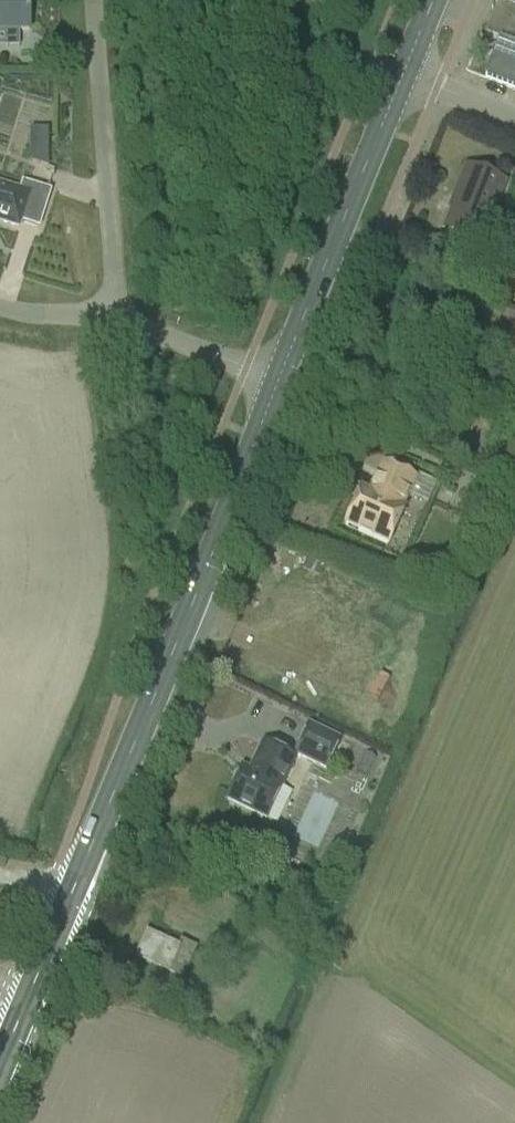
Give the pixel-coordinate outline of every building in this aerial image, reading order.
[(29,31),(29,0),(0,0),(0,32),(29,31)] [(493,2),(497,4),(514,10),(514,0),(494,0),(493,2)] [(484,36),(499,41),(485,79),(514,90),(514,10),(497,4),(484,36)] [(49,136),(34,136),(33,161),(48,161),(49,136)] [(443,232),(464,240),(479,246),(496,202),(504,182),(466,167),(453,200),(456,201),(443,232)] [(18,229),(29,195),(0,186),(0,223),(18,229)] [(402,508),(408,496),(427,504),(435,484),(417,476),(415,480),(402,473),(382,464),(368,493),(361,490),(360,492),(362,492),(359,499),(357,499),(345,526),(364,535),(388,545),(405,510),(402,508)] [(281,564),(268,592),(278,597),(291,569),(281,564)] [(326,770),(341,742),(309,726),(296,755),(326,770)] [(280,787),(294,760),(263,745),(255,761),(250,772),(242,768),(227,800),(266,819),(281,787),(280,787)] [(135,958),(175,974),(186,946),(146,931),(135,958)]
